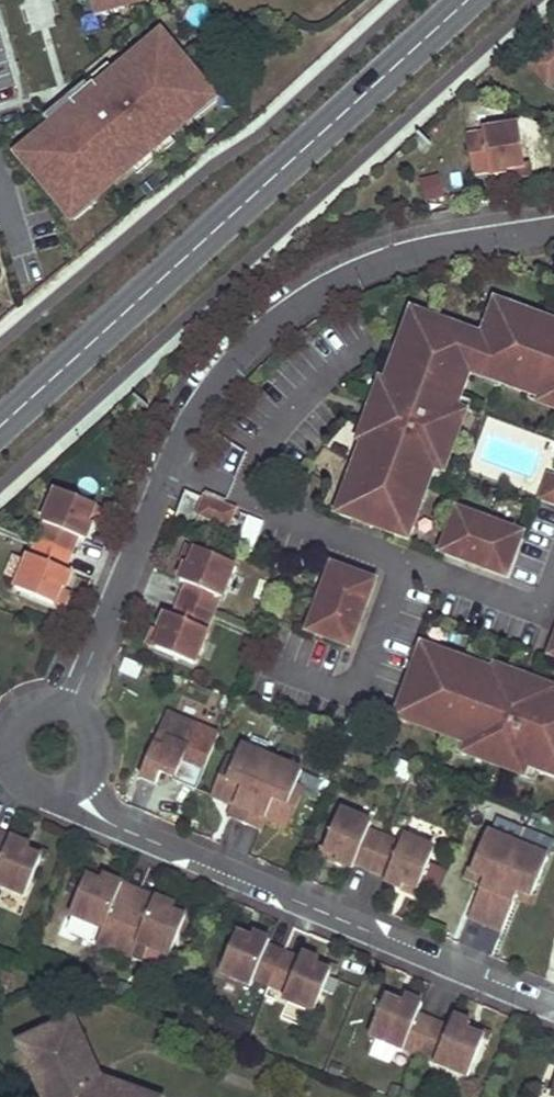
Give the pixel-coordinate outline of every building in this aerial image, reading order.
[(80,21),(73,21),(72,0),(25,0),(26,27),(53,26),(55,61),(82,60),(80,21)] [(106,11),(143,0),(102,0),(106,11)] [(212,94),(165,38),(147,53),(145,50),(99,87),(95,82),(72,101),(77,107),(39,140),(41,142),(23,157),(70,213),(88,198),(91,202),(198,113),(195,109),(212,94)] [(532,67),(550,88),(553,84),(553,48),(532,67)] [(525,168),(519,127),(484,132),(483,135),(467,137),(473,174),(488,172),(489,176),(507,174),(506,171),(525,168)] [(530,168),(525,168),(506,171),(507,174),(507,179),(530,176),(530,168)] [(412,178),(412,199),(440,199),(440,178),(412,178)] [(508,305),(504,316),(491,311),(479,343),(449,331),(451,327),(424,317),(420,329),(408,325),(390,372),(392,373),(387,387),(382,386),(363,437),(369,439),(363,453),(359,452),(342,500),(356,504),(350,518),(395,534),(400,520),(414,526),(435,466),(443,469),(463,415),(457,412),(474,367),(502,377),(500,384),(531,395),(532,391),(546,396),(545,401),(553,404),(553,322),(508,305)] [(548,476),(543,488),(553,491),(553,478),(548,476)] [(543,488),(540,498),(553,503),(553,491),(543,488)] [(95,506),(55,490),(41,523),(44,524),(37,540),(71,553),(77,538),(85,541),(92,524),(88,523),(95,506)] [(234,509),(204,497),(198,513),(227,525),(234,509)] [(103,509),(95,506),(88,523),(92,524),(97,527),(103,509)] [(523,534),(457,510),(442,553),(507,577),(523,534)] [(255,542),(262,522),(247,517),(240,537),(255,542)] [(71,553),(37,540),(31,556),(28,554),(15,588),(54,604),(62,587),(65,589),(72,572),(64,570),(71,553)] [(196,549),(187,545),(180,562),(185,565),(188,566),(196,549)] [(236,565),(196,549),(188,566),(185,565),(178,581),(186,584),(179,599),(212,613),(219,598),(222,598),(236,565)] [(375,581),(331,565),(308,631),(351,647),(375,581)] [(65,589),(62,587),(54,604),(63,608),(70,591),(65,589)] [(212,613),(179,599),(173,616),(165,613),(159,629),(162,630),(155,647),(195,664),(209,630),(206,629),(212,613)] [(159,629),(153,627),(146,644),(155,647),(162,630),(159,629)] [(418,661),(402,705),(415,710),(411,723),(470,745),(467,753),(522,773),(525,765),(535,769),(534,771),(553,778),(553,694),(551,693),(552,690),(499,670),(498,675),(483,670),(484,666),(438,649),(431,665),(418,661)] [(198,725),(168,712),(140,778),(156,784),(162,772),(176,778),(189,747),(198,725)] [(272,760),(241,746),(235,761),(219,800),(234,806),(229,817),(245,824),(272,760)] [(195,750),(189,747),(176,778),(182,780),(195,750)] [(235,761),(227,758),(212,797),(219,800),(235,761)] [(304,773),(272,760),(245,824),(262,831),(266,819),(281,826),(297,787),(304,773)] [(305,790),(297,787),(281,826),(289,828),(305,790)] [(372,823),(341,810),(324,851),(339,856),(336,862),(353,869),(355,864),(371,870),(385,838),(368,831),(372,823)] [(519,846),(489,833),(472,873),(486,878),(483,885),(469,917),(486,924),(519,846)] [(0,834),(0,886),(26,896),(42,858),(28,853),(31,847),(0,834)] [(401,844),(385,838),(371,870),(387,877),(385,883),(402,889),(404,884),(418,889),(435,849),(404,836),(401,844)] [(549,858),(519,846),(486,924),(503,931),(516,898),(518,892),(532,898),(549,858)] [(48,854),(31,847),(28,853),(42,858),(46,860),(48,854)] [(324,851),(320,849),(318,855),(336,862),(339,856),(324,851)] [(83,875),(87,877),(101,883),(103,877),(86,869),(83,875)] [(472,873),(468,871),(465,878),(483,885),(486,878),(472,873)] [(101,883),(87,877),(71,916),(103,929),(97,944),(115,951),(139,892),(103,877),(101,883)] [(404,884),(402,889),(420,897),(422,891),(418,889),(404,884)] [(153,898),(139,892),(115,951),(131,958),(138,944),(170,957),(186,918),(172,913),(175,907),(153,898)] [(532,898),(518,892),(516,898),(534,905),(536,899),(532,898)] [(193,914),(175,907),(172,913),(186,918),(190,920),(193,914)] [(234,932),(238,933),(252,939),(254,934),(236,926),(234,932)] [(252,939),(238,933),(221,974),(252,987),(255,979),(272,986),(285,953),(269,946),(271,940),(254,934),(252,939)] [(301,960),(285,953),(272,986),(288,992),(285,1000),(316,1013),(332,972),(318,967),(321,961),(304,954),(301,960)] [(339,969),(321,961),(318,967),(332,972),(337,974),(339,969)] [(0,972),(0,998),(4,1000),(12,976),(0,972)] [(385,989),(382,996),(386,998),(403,1005),(405,997),(385,989)] [(403,1005),(386,998),(370,1036),(403,1050),(404,1048),(421,1055),(435,1022),(418,1015),(422,1004),(405,997),(403,1005)] [(451,1029),(435,1022),(421,1055),(437,1062),(436,1064),(470,1078),(486,1040),(469,1032),(472,1025),(456,1018),(451,1029)] [(75,1019),(37,1035),(44,1049),(33,1053),(44,1075),(35,1079),(43,1096),(84,1096),(76,1077),(85,1073),(86,1075),(97,1070),(75,1019)] [(493,1034),(472,1025),(469,1032),(486,1040),(490,1041),(493,1034)] [(37,1035),(19,1043),(35,1079),(44,1075),(33,1053),(44,1049),(37,1035)] [(369,1048),(367,1065),(394,1068),(396,1051),(369,1048)] [(97,1070),(86,1075),(85,1073),(76,1077),(84,1096),(108,1096),(109,1094),(107,1094),(110,1082),(101,1079),(97,1070)] [(110,1082),(107,1094),(109,1094),(108,1096),(153,1096),(110,1082)]
